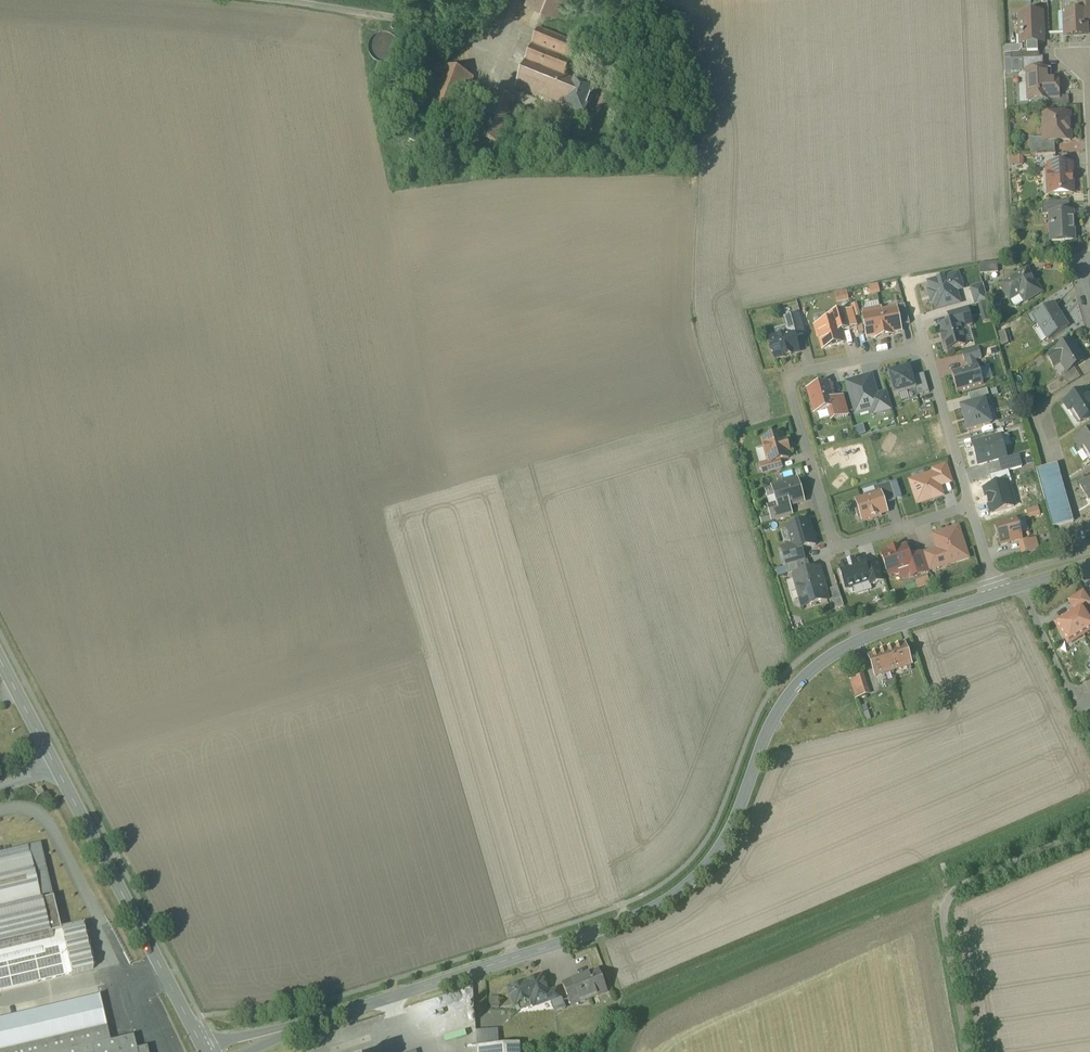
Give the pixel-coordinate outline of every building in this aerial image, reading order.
[(526,1),(557,13),(562,0),(527,0),(526,1)] [(1079,13),(1084,13),(1085,22),(1086,22),(1089,22),(1089,0),(1079,0),(1079,13)] [(1079,13),(1067,13),(1068,22),(1065,22),(1066,36),(1087,36),(1086,22),(1085,22),(1084,13),(1079,13)] [(1042,14),(1020,15),(1021,36),(1020,36),(1020,38),(1023,37),(1024,45),(1039,44),(1043,44),(1042,14)] [(578,45),(539,29),(516,88),(546,100),(553,87),(557,89),(559,84),(560,84),(563,77),(565,78),(578,45)] [(389,33),(386,33),(383,32),(381,33),(378,33),(376,35),(375,36),(373,37),(372,38),(371,40),(370,42),(369,44),(369,46),(369,48),(369,50),(369,52),(370,54),(371,55),(372,57),(373,58),(375,60),(376,61),(378,62),(382,63),(384,63),(387,62),(389,62),(391,61),(393,60),(394,59),(395,57),(397,55),(398,53),(399,51),(399,49),(399,47),(399,45),(398,43),(397,41),(396,39),(395,37),(394,36),(392,35),(391,34),(389,33)] [(1039,44),(1024,45),(1024,52),(1011,53),(1011,60),(1039,59),(1039,44)] [(1039,59),(1011,60),(1012,73),(1028,72),(1028,71),(1043,71),(1042,59),(1039,59)] [(437,64),(418,114),(427,118),(447,67),(437,64)] [(474,78),(447,67),(427,118),(455,128),(474,78)] [(1043,71),(1028,71),(1028,72),(1029,101),(1048,101),(1048,100),(1053,100),(1059,99),(1059,98),(1058,81),(1047,82),(1047,71),(1043,71)] [(565,78),(563,77),(560,84),(559,84),(557,89),(553,87),(546,100),(565,108),(584,116),(595,89),(575,81),(575,82),(565,78)] [(515,99),(497,92),(480,137),(498,143),(515,99)] [(1069,97),(1059,98),(1059,99),(1053,100),(1053,107),(1069,106),(1069,97)] [(1069,115),(1043,117),(1044,129),(1047,128),(1047,138),(1047,143),(1052,142),(1071,141),(1071,140),(1068,140),(1068,134),(1070,134),(1069,115)] [(1047,138),(1030,139),(1031,156),(1035,156),(1052,155),(1052,142),(1047,143),(1047,138)] [(1052,155),(1035,156),(1036,168),(1048,167),(1056,166),(1056,155),(1052,155)] [(1056,166),(1048,167),(1048,177),(1051,177),(1052,195),(1049,195),(1049,196),(1073,195),(1072,166),(1056,166)] [(1070,203),(1043,204),(1043,216),(1053,215),(1053,214),(1067,214),(1067,204),(1070,203)] [(1067,214),(1053,214),(1053,215),(1054,220),(1052,220),(1052,223),(1054,223),(1054,224),(1051,225),(1052,242),(1074,241),(1074,231),(1073,231),(1073,224),(1073,213),(1067,214)] [(998,263),(980,264),(981,275),(998,273),(998,263)] [(1027,271),(1001,287),(1010,301),(1014,306),(1017,307),(1025,302),(1025,303),(1041,293),(1027,271)] [(928,282),(936,311),(961,304),(957,290),(962,289),(958,274),(928,282)] [(1054,304),(1034,317),(1039,326),(1041,325),(1050,338),(1048,340),(1049,341),(1069,328),(1068,328),(1059,314),(1059,313),(1054,304)] [(896,309),(899,326),(910,324),(904,305),(895,307),(895,310),(896,309)] [(959,322),(961,329),(972,326),(967,308),(949,313),(952,324),(959,322)] [(839,319),(843,331),(857,327),(852,309),(827,316),(829,322),(839,319)] [(863,316),(867,339),(875,337),(875,339),(893,335),(893,334),(900,332),(899,326),(896,309),(895,310),(863,316)] [(800,315),(785,319),(789,334),(793,333),(794,337),(806,334),(800,315)] [(965,345),(961,329),(959,322),(952,324),(940,327),(942,335),(941,335),(943,343),(944,343),(946,351),(965,345)] [(789,334),(770,340),(771,346),(770,348),(771,351),(773,353),(775,359),(783,356),(783,358),(791,355),(791,354),(799,352),(794,337),(793,333),(789,334)] [(1085,362),(1072,341),(1055,352),(1055,353),(1048,357),(1054,367),(1055,367),(1055,366),(1061,362),(1068,372),(1076,367),(1076,366),(1083,361),(1084,362),(1085,362)] [(952,374),(957,392),(983,384),(982,381),(992,379),(988,366),(979,369),(978,366),(952,374)] [(895,395),(915,390),(916,389),(912,377),(910,368),(889,374),(895,395)] [(924,374),(912,377),(916,389),(915,390),(917,396),(929,393),(924,374)] [(880,406),(876,395),(871,376),(847,383),(855,413),(872,408),(880,406)] [(1063,378),(1047,388),(1052,396),(1068,386),(1063,378)] [(829,384),(808,390),(815,413),(828,409),(836,407),(833,400),(829,384)] [(969,395),(971,405),(985,401),(985,402),(990,401),(987,390),(969,395)] [(1065,404),(1070,411),(1073,409),(1081,423),(1089,418),(1089,399),(1085,391),(1065,404)] [(886,392),(876,395),(880,406),(872,408),(874,415),(891,410),(886,392)] [(842,397),(833,400),(836,407),(828,409),(832,421),(848,416),(842,397)] [(971,405),(961,408),(968,431),(991,425),(985,402),(985,401),(971,405)] [(1077,442),(1082,450),(1085,448),(1089,456),(1089,434),(1077,442)] [(782,436),(763,441),(769,464),(779,462),(789,459),(787,452),(789,452),(786,442),(784,442),(782,436)] [(999,438),(974,445),(979,465),(1004,458),(999,438)] [(1019,456),(1000,462),(1003,473),(1022,467),(1019,456)] [(769,464),(760,466),(763,476),(782,471),(779,462),(769,464)] [(1058,465),(1037,471),(1053,528),(1074,522),(1058,465)] [(935,474),(940,487),(952,483),(946,466),(933,470),(934,474),(935,474)] [(934,474),(910,482),(917,504),(943,496),(940,487),(935,474),(934,474)] [(1080,487),(1089,500),(1089,480),(1080,487)] [(797,481),(773,488),(778,504),(779,509),(789,506),(803,502),(797,481)] [(881,492),(885,503),(895,500),(890,484),(879,487),(880,492),(881,492)] [(888,514),(885,503),(881,492),(880,492),(855,500),(862,522),(888,514)] [(789,506),(779,509),(778,504),(768,507),(773,521),(774,521),(774,522),(791,517),(790,516),(791,516),(789,506)] [(1017,519),(996,525),(1001,545),(1023,539),(1017,519)] [(809,522),(788,528),(793,547),(795,552),(801,550),(816,546),(809,524),(810,524),(809,522)] [(942,560),(965,552),(958,528),(934,536),(938,550),(942,560)] [(801,550),(795,552),(793,547),(788,548),(789,553),(782,555),(786,567),(796,564),(805,562),(801,550)] [(889,576),(899,573),(912,568),(909,558),(905,547),(882,554),(889,576)] [(968,559),(965,552),(942,560),(938,550),(924,554),(929,571),(968,559)] [(912,568),(899,573),(901,579),(910,576),(910,578),(929,572),(929,571),(924,554),(923,553),(909,558),(912,568)] [(805,562),(796,564),(798,571),(799,574),(811,571),(808,561),(805,562)] [(863,561),(839,568),(846,590),(869,582),(870,582),(865,568),(863,561)] [(796,564),(786,567),(788,574),(798,571),(796,564)] [(870,582),(869,582),(871,586),(884,581),(878,564),(865,568),(870,582)] [(799,574),(794,576),(795,580),(798,591),(801,602),(805,601),(806,607),(827,601),(822,584),(824,584),(820,568),(811,571),(799,574)] [(798,591),(795,580),(787,582),(790,593),(798,591)] [(830,590),(834,601),(841,598),(838,587),(830,590)] [(1069,602),(1076,612),(1082,608),(1084,610),(1089,606),(1089,603),(1083,593),(1069,602)] [(834,601),(833,601),(836,609),(844,607),(841,598),(834,601)] [(1056,624),(1061,632),(1061,634),(1064,639),(1066,639),(1069,645),(1089,631),(1089,619),(1084,610),(1082,608),(1076,612),(1056,624)] [(905,646),(870,657),(876,676),(911,665),(905,646)] [(863,676),(851,681),(857,699),(869,695),(863,676)] [(0,854),(0,991),(71,974),(61,931),(40,845),(0,854)] [(83,926),(61,931),(71,974),(71,975),(93,969),(83,926)] [(597,972),(564,985),(572,1005),(590,998),(589,996),(604,990),(597,972)] [(543,978),(525,984),(510,990),(516,1006),(532,999),(535,1005),(534,1006),(551,1000),(548,992),(543,978)] [(558,988),(548,992),(551,1000),(554,1010),(566,1008),(558,988)] [(0,1019),(0,1051),(148,1051),(147,1048),(137,1050),(133,1037),(110,1042),(99,996),(0,1019)] [(551,1000),(534,1006),(531,1006),(532,1013),(554,1010),(551,1000)]
